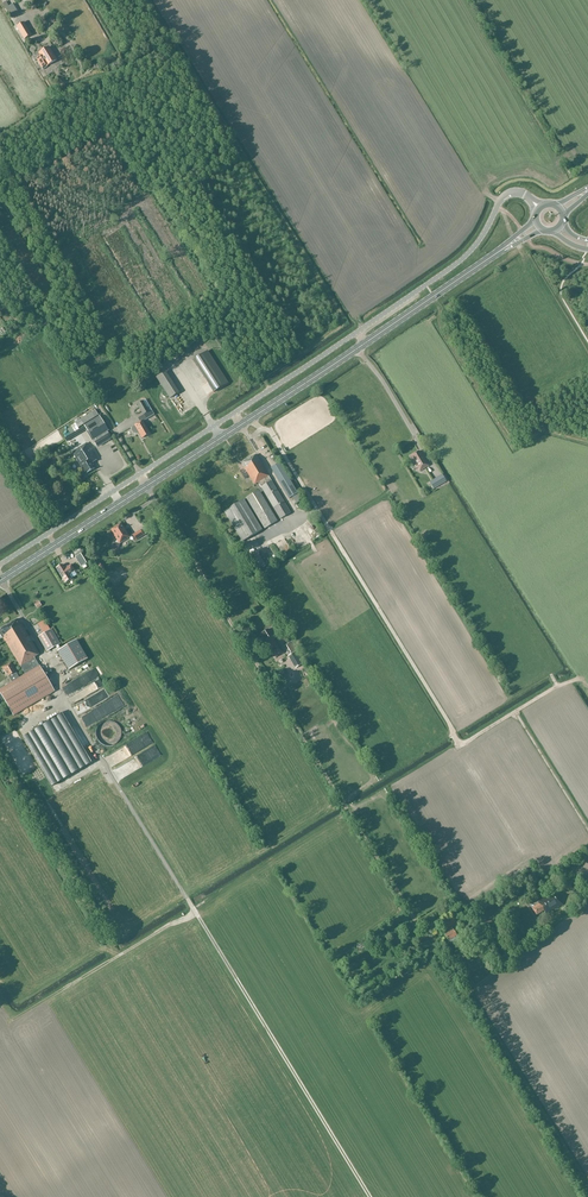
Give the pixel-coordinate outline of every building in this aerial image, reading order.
[(11,6),(10,6),(8,2),(3,5),(11,17),(18,13),(13,5),(11,6)] [(41,16),(39,12),(37,13),(34,6),(30,7),(32,13),(34,18),(41,16)] [(23,22),(17,26),(25,39),(31,35),(23,22)] [(41,56),(37,59),(42,67),(46,65),(47,66),(57,60),(49,47),(39,53),(41,56)] [(194,360),(214,392),(228,383),(208,351),(194,360)] [(165,372),(158,376),(172,398),(179,393),(165,372)] [(134,425),(134,426),(132,427),(132,430),(134,433),(136,434),(139,432),(142,438),(150,433),(147,427),(143,421),(154,414),(145,399),(143,401),(137,404),(143,415),(138,418),(140,422),(134,425)] [(75,423),(75,424),(71,426),(75,432),(79,430),(78,428),(99,416),(95,411),(75,423)] [(99,416),(87,424),(84,426),(93,440),(108,431),(99,416)] [(112,438),(109,434),(94,443),(97,447),(112,438)] [(84,469),(87,473),(95,468),(91,463),(97,460),(87,443),(72,452),(83,470),(84,469)] [(412,451),(414,454),(420,448),(418,445),(412,451)] [(42,465),(38,459),(32,463),(24,451),(21,453),(29,465),(33,471),(42,465)] [(419,451),(413,455),(411,456),(420,471),(429,466),(419,451)] [(269,476),(256,455),(242,463),(254,485),(258,482),(262,488),(259,490),(246,498),(264,529),(277,521),(260,493),(263,491),(280,519),(291,513),(272,481),(271,481),(268,476),(269,476)] [(292,497),(298,493),(280,463),(271,468),(289,498),(292,497)] [(442,475),(433,480),(430,482),(434,489),(447,482),(442,475)] [(298,493),(292,497),(296,504),(302,501),(298,493)] [(262,530),(244,500),(224,512),(243,542),(262,530)] [(130,537),(121,523),(111,530),(119,544),(130,537)] [(143,535),(140,531),(140,530),(133,535),(136,540),(143,535)] [(79,552),(75,555),(76,557),(75,558),(81,567),(86,563),(81,554),(79,552)] [(71,565),(65,568),(63,564),(57,568),(65,582),(71,578),(69,575),(75,571),(71,565)] [(106,572),(101,564),(96,567),(101,575),(106,572)] [(120,579),(124,577),(123,575),(125,573),(121,567),(114,571),(120,579)] [(39,654),(18,619),(0,630),(0,631),(0,632),(0,634),(3,638),(4,638),(21,667),(23,670),(26,674),(11,683),(26,708),(55,691),(34,657),(39,654)] [(60,643),(52,629),(39,637),(47,651),(60,643)] [(261,634),(264,640),(275,657),(283,652),(274,636),(273,636),(269,629),(261,634)] [(76,639),(58,651),(69,669),(88,658),(76,639)] [(284,647),(288,653),(296,648),(292,641),(284,647)] [(288,657),(295,669),(304,664),(296,652),(288,657)] [(18,674),(11,662),(2,668),(9,680),(18,674)] [(81,711),(110,696),(104,684),(106,683),(98,668),(66,685),(71,694),(84,687),(87,692),(90,691),(92,695),(77,702),(81,711)] [(20,677),(18,674),(9,680),(11,683),(20,677)] [(11,683),(0,690),(0,693),(14,716),(26,708),(11,683)] [(95,708),(100,717),(125,704),(120,695),(95,708)] [(92,763),(63,714),(23,737),(52,787),(92,763)] [(105,746),(109,747),(112,746),(116,744),(119,741),(121,737),(121,733),(120,729),(118,726),(115,723),(111,722),(107,722),(103,723),(99,726),(98,729),(96,732),(97,737),(98,741),(101,744),(105,746)] [(119,760),(143,748),(138,738),(109,752),(114,763),(119,760)] [(124,768),(117,772),(120,776),(126,771),(124,768)] [(539,903),(532,908),(536,915),(544,911),(547,915),(553,911),(552,910),(554,908),(555,910),(563,905),(554,890),(537,900),(539,903)] [(497,900),(500,905),(507,901),(504,896),(497,900)] [(457,936),(452,927),(457,924),(452,917),(444,922),(448,929),(446,931),(448,933),(445,935),(449,941),(457,936)] [(474,933),(470,927),(459,934),(463,939),(474,933)] [(476,962),(473,964),(474,966),(473,968),(476,973),(482,970),(476,962)]
